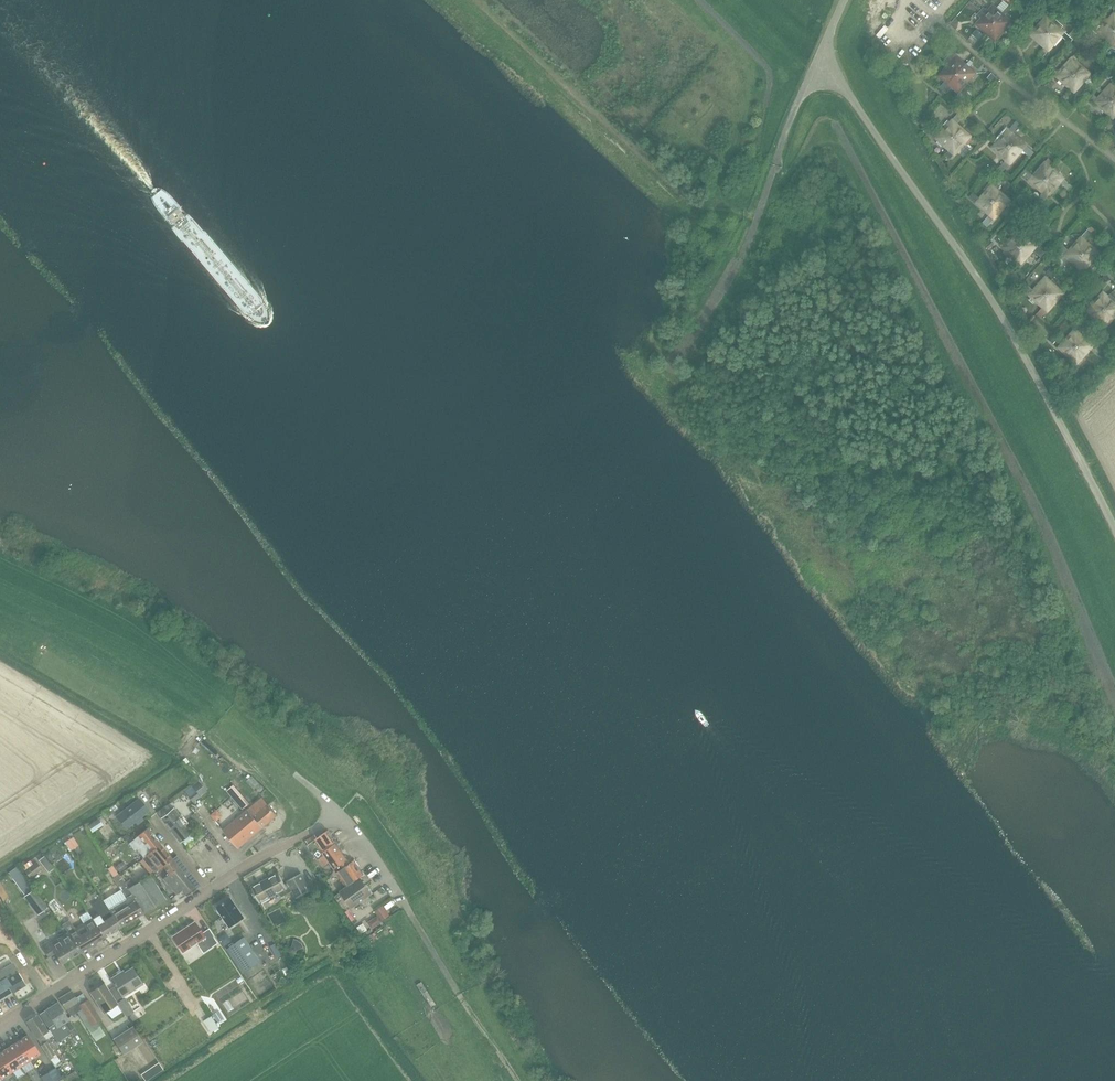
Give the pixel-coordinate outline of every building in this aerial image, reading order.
[(982,6),(979,10),(994,23),(1002,14),(993,6),(988,11),(982,6)] [(976,13),(982,18),(977,24),(986,32),(994,23),(979,10),(976,13)] [(1051,10),(1046,16),(1033,30),(1037,34),(1047,33),(1046,24),(1050,20),(1056,14),(1051,10)] [(1101,27),(1101,28),(1105,31),(1114,31),(1114,21),(1114,19),(1114,11),(1101,27)] [(1011,22),(1002,14),(994,23),(1003,31),(1011,22)] [(1050,20),(1046,24),(1047,33),(1057,33),(1061,36),(1069,43),(1073,39),(1064,32),(1050,20)] [(995,40),(1003,31),(994,23),(986,32),(995,40)] [(1111,44),(1112,44),(1114,41),(1114,37),(1114,31),(1105,31),(1101,28),(1101,27),(1097,24),(1093,28),(1111,44)] [(977,30),(973,34),(979,39),(983,35),(977,30)] [(1030,34),(1044,47),(1048,43),(1047,33),(1037,34),(1033,30),(1030,34)] [(1041,59),(1048,51),(1061,36),(1057,33),(1047,33),(1048,43),(1044,47),(1044,48),(1037,55),(1041,59)] [(1114,49),(1114,41),(1112,44),(1111,44),(1106,51),(1110,55),(1114,49)] [(1079,49),(1072,57),(1059,72),(1063,75),(1073,75),(1072,65),(1076,61),(1083,53),(1079,49)] [(956,57),(948,66),(957,74),(965,65),(956,57)] [(970,60),(965,65),(957,74),(966,82),(974,73),(969,68),(973,63),(970,60)] [(1093,76),(1076,61),(1072,65),(1073,75),(1083,74),(1094,84),(1101,76),(1096,72),(1093,76)] [(939,88),(943,91),(957,74),(948,66),(940,75),(945,80),(939,88)] [(1052,66),(1048,70),(1055,76),(1070,89),(1073,85),(1073,75),(1063,75),(1059,72),(1052,66)] [(946,94),(952,87),(958,92),(966,82),(957,74),(943,91),(946,94)] [(1074,92),(1084,81),(1091,87),(1094,84),(1083,74),(1073,75),(1073,85),(1070,89),(1074,92)] [(1098,98),(1102,102),(1111,101),(1111,91),(1114,87),(1114,78),(1098,98)] [(1094,95),(1091,99),(1094,102),(1109,115),(1112,111),(1111,101),(1102,102),(1098,98),(1094,95)] [(958,113),(940,133),(945,138),(949,133),(953,137),(957,133),(952,129),(957,124),(964,117),(961,115),(958,113)] [(1015,120),(1007,129),(995,143),(1000,147),(1004,143),(1009,146),(1012,142),(1008,138),(1012,133),(1020,124),(1015,120)] [(976,141),(957,124),(952,129),(957,133),(953,137),(957,141),(961,137),(966,141),(971,145),(976,141)] [(933,136),(949,150),(953,145),(949,141),(953,137),(949,133),(945,138),(940,133),(933,127),(930,131),(933,136)] [(1034,153),(1026,145),(1012,133),(1008,138),(1012,142),(1009,146),(1013,150),(1017,146),(1022,150),(1030,157),(1034,153)] [(950,159),(954,154),(966,141),(961,137),(957,141),(953,137),(949,141),(953,145),(949,150),(946,154),(950,159)] [(991,148),(1005,159),(1009,155),(1005,151),(1009,146),(1004,143),(1000,147),(995,143),(991,148)] [(1002,172),(1010,164),(1022,150),(1017,146),(1013,150),(1009,146),(1005,151),(1009,155),(1005,159),(1005,160),(998,168),(1002,172)] [(1048,159),(1033,175),(1033,176),(1038,180),(1042,176),(1046,179),(1050,175),(1046,171),(1050,166),(1053,163),(1048,159)] [(1073,186),(1063,178),(1050,166),(1046,171),(1050,175),(1046,179),(1051,183),(1054,179),(1059,183),(1060,182),(1069,190),(1073,186)] [(1021,173),(1029,181),(1042,193),(1047,188),(1042,184),(1046,179),(1042,176),(1038,180),(1033,176),(1033,175),(1025,168),(1021,173)] [(1001,176),(993,185),(991,184),(979,197),(984,202),(988,197),(992,201),(996,197),(992,193),(996,188),(997,189),(1005,179),(1001,176)] [(1041,204),(1047,197),(1059,183),(1054,179),(1051,183),(1046,179),(1042,184),(1047,188),(1042,193),(1043,193),(1036,200),(1041,204)] [(1018,208),(997,189),(996,188),(992,193),(996,197),(992,201),(997,205),(1001,201),(1005,205),(1006,205),(1014,212),(1018,208)] [(969,197),(975,202),(988,214),(993,210),(988,206),(992,201),(988,197),(984,202),(979,197),(979,198),(973,193),(969,197)] [(986,226),(993,219),(1005,205),(1001,201),(997,205),(992,201),(988,206),(993,210),(988,214),(989,215),(982,223),(986,226)] [(1088,229),(1069,250),(1073,255),(1077,250),(1082,254),(1086,250),(1081,246),(1086,241),(1086,242),(1096,231),(1092,227),(1089,230),(1088,229)] [(1019,229),(1007,242),(1006,243),(1011,247),(1015,243),(1020,247),(1023,242),(1019,238),(1023,233),(1019,229)] [(1045,253),(1037,246),(1023,233),(1019,238),(1023,242),(1020,247),(1024,250),(1028,246),(1033,250),(1041,257),(1045,253)] [(996,242),(1002,248),(1016,260),(1020,255),(1016,251),(1020,247),(1015,243),(1011,247),(1006,243),(1007,242),(1000,236),(996,242)] [(987,244),(985,245),(987,249),(990,248),(994,244),(990,241),(987,244)] [(1099,253),(1086,242),(1086,241),(1081,246),(1086,250),(1082,254),(1086,258),(1090,254),(1095,258),(1099,253)] [(1056,248),(1064,255),(1078,267),(1082,263),(1078,259),(1082,254),(1077,250),(1073,255),(1069,250),(1060,243),(1056,248)] [(1013,272),(1021,264),(1033,250),(1028,246),(1024,250),(1020,247),(1016,251),(1020,255),(1016,260),(1008,268),(1013,272)] [(1083,272),(1095,258),(1090,254),(1086,258),(1082,254),(1078,259),(1082,263),(1078,267),(1083,272)] [(1050,268),(1046,273),(1052,278),(1056,274),(1050,268)] [(1045,277),(1033,290),(1038,295),(1042,290),(1046,294),(1050,290),(1046,286),(1050,281),(1045,277)] [(1063,293),(1050,281),(1046,286),(1050,290),(1046,294),(1050,298),(1054,294),(1059,298),(1063,293)] [(1021,286),(1030,294),(1029,295),(1042,307),(1046,302),(1042,299),(1046,294),(1042,290),(1038,295),(1033,290),(1024,282),(1021,286)] [(1103,292),(1091,306),(1096,310),(1100,305),(1104,309),(1108,305),(1104,301),(1108,296),(1103,292)] [(1041,318),(1047,312),(1059,298),(1054,294),(1050,298),(1046,294),(1042,299),(1046,302),(1042,307),(1037,314),(1041,318)] [(1110,294),(1108,296),(1104,301),(1108,305),(1104,309),(1108,313),(1112,309),(1114,311),(1114,298),(1110,294)] [(1087,310),(1100,322),(1105,318),(1100,314),(1104,309),(1100,305),(1096,310),(1091,306),(1084,300),(1080,304),(1087,310)] [(1114,316),(1114,311),(1112,309),(1108,313),(1104,309),(1100,314),(1105,318),(1100,322),(1105,327),(1114,316)] [(1075,329),(1063,343),(1067,347),(1071,343),(1076,347),(1080,342),(1075,338),(1079,333),(1080,334),(1084,330),(1083,329),(1086,326),(1082,322),(1075,330),(1075,329)] [(1086,326),(1083,329),(1084,330),(1089,334),(1093,329),(1088,325),(1086,326)] [(1093,346),(1080,334),(1079,333),(1075,338),(1080,342),(1076,347),(1080,350),(1084,346),(1089,350),(1093,346)] [(1058,348),(1072,360),(1076,355),(1072,351),(1076,347),(1071,343),(1067,347),(1063,343),(1058,348)] [(1077,364),(1089,350),(1084,346),(1080,350),(1076,347),(1072,351),(1076,355),(1072,360),(1077,364)] [(228,771),(222,775),(227,782),(233,777),(228,771)] [(200,796),(206,791),(198,781),(192,786),(200,796)] [(243,810),(250,804),(244,798),(242,799),(232,786),(227,791),(243,810)] [(116,816),(126,829),(148,811),(139,798),(116,816)] [(232,800),(220,812),(229,822),(242,810),(232,800)] [(249,809),(223,830),(238,848),(277,815),(268,804),(264,808),(254,816),(249,809)] [(159,816),(180,842),(192,832),(174,809),(167,813),(165,811),(159,816)] [(87,826),(91,832),(102,825),(97,819),(87,826)] [(144,856),(159,844),(147,828),(129,842),(135,849),(137,848),(144,856)] [(83,831),(75,837),(82,847),(90,841),(83,831)] [(308,845),(318,860),(325,855),(335,870),(348,859),(327,831),(323,834),(323,833),(320,835),(321,835),(308,845)] [(159,844),(144,856),(142,857),(155,873),(164,865),(172,859),(160,844),(159,844)] [(74,870),(82,862),(73,852),(65,860),(74,870)] [(172,859),(164,865),(170,873),(165,877),(177,893),(182,889),(186,895),(200,885),(177,855),(172,859)] [(44,856),(38,860),(48,872),(53,868),(44,856)] [(334,870),(346,888),(361,877),(359,875),(362,873),(353,861),(352,862),(349,858),(348,859),(335,870),(334,870)] [(36,861),(24,871),(29,878),(41,868),(36,861)] [(260,903),(261,902),(278,893),(281,897),(293,891),(297,898),(310,890),(301,873),(287,880),(288,882),(285,884),(278,872),(251,887),(260,903)] [(129,887),(144,912),(166,898),(151,873),(129,887)] [(120,890),(104,900),(110,909),(120,926),(144,912),(129,887),(129,886),(126,888),(117,875),(113,879),(120,890)] [(371,893),(361,877),(346,888),(341,892),(351,907),(371,893)] [(40,913),(47,907),(34,889),(26,895),(40,913)] [(61,900),(67,908),(75,903),(69,894),(61,900)] [(102,935),(104,935),(120,926),(110,909),(103,897),(92,904),(98,913),(92,917),(102,935)] [(230,898),(216,907),(230,927),(244,917),(230,898)] [(283,923),(297,917),(291,902),(277,908),(283,923)] [(388,910),(378,917),(384,925),(393,917),(388,910)] [(73,938),(82,951),(105,937),(104,935),(102,935),(92,917),(88,911),(81,916),(84,921),(75,927),(69,917),(62,921),(70,933),(69,934),(73,938)] [(194,922),(172,937),(183,952),(197,943),(203,938),(209,948),(218,943),(209,929),(202,934),(194,922)] [(62,963),(82,951),(73,938),(69,934),(51,945),(48,940),(41,944),(48,956),(55,951),(62,963)] [(243,938),(229,947),(246,972),(260,962),(243,938)] [(0,982),(0,1001),(26,985),(18,973),(17,971),(11,962),(3,967),(5,972),(0,975),(0,977),(2,980),(0,982)] [(122,997),(143,984),(133,967),(125,972),(123,970),(110,978),(122,997)] [(104,983),(90,992),(103,1013),(106,1011),(112,1018),(122,1012),(117,1004),(104,983)] [(95,1041),(109,1032),(88,999),(87,1000),(82,993),(76,997),(71,990),(71,991),(58,998),(59,998),(59,999),(70,1016),(76,1012),(95,1041)] [(126,1016),(133,1011),(125,998),(118,1003),(126,1016)] [(58,1002),(39,1014),(48,1028),(54,1024),(56,1028),(64,1023),(70,1031),(71,1030),(74,1036),(78,1034),(74,1028),(58,1002)] [(218,1011),(213,1014),(218,1022),(224,1019),(219,1011),(218,1011)] [(129,1023),(139,1017),(136,1012),(126,1018),(129,1023)] [(52,1056),(55,1054),(42,1035),(48,1031),(37,1015),(26,1022),(50,1059),(53,1057),(52,1056)] [(212,1015),(204,1021),(211,1032),(220,1027),(212,1015)] [(123,1053),(143,1040),(133,1026),(113,1039),(123,1053)] [(18,1041),(30,1060),(40,1054),(27,1035),(18,1041)] [(21,1066),(30,1060),(18,1041),(8,1047),(21,1066)] [(11,1072),(21,1066),(8,1047),(0,1053),(0,1055),(11,1072)] [(0,1077),(1,1079),(11,1072),(0,1055),(0,1077)] [(158,1062),(152,1066),(157,1073),(163,1069),(158,1062)] [(41,1077),(44,1080),(64,1080),(55,1067),(41,1077)] [(66,1077),(69,1080),(80,1080),(81,1080),(75,1071),(66,1077)]
